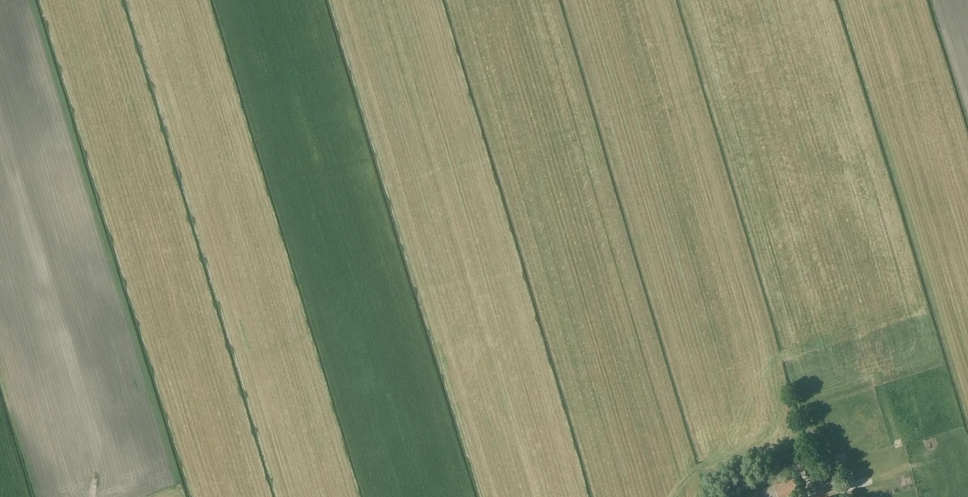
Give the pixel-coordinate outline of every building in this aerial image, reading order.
[(817,491),(840,485),(836,468),(813,475),(817,491)] [(778,496),(782,496),(787,496),(798,492),(794,478),(774,484),(778,496)]
